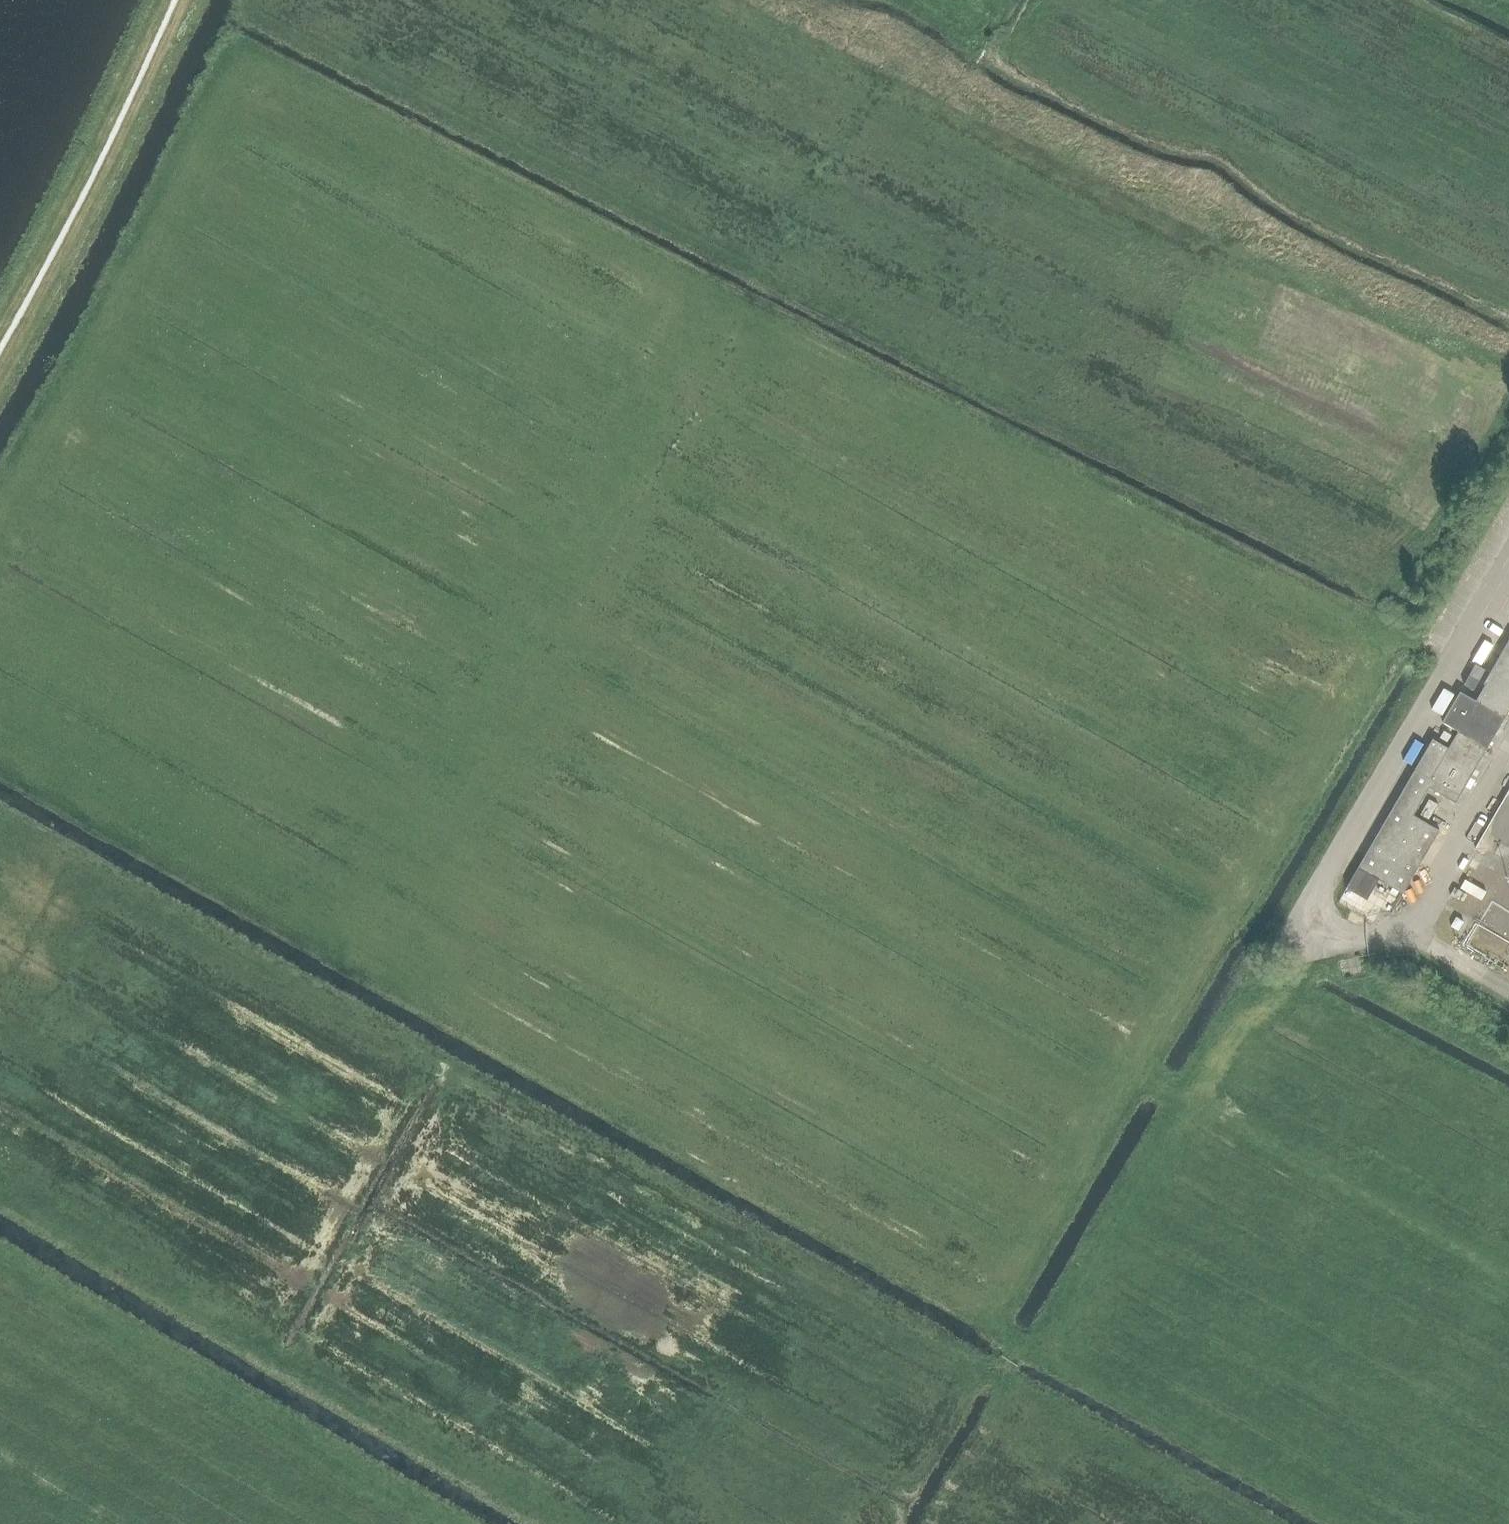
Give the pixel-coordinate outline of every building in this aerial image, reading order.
[(1475,702),(1460,693),(1442,724),(1457,732),(1448,749),(1433,741),(1359,870),(1405,896),(1441,832),(1416,817),(1432,790),(1457,804),(1508,712),(1508,642),(1475,702)] [(1437,805),(1429,801),(1420,815),(1429,820),(1437,805)]
